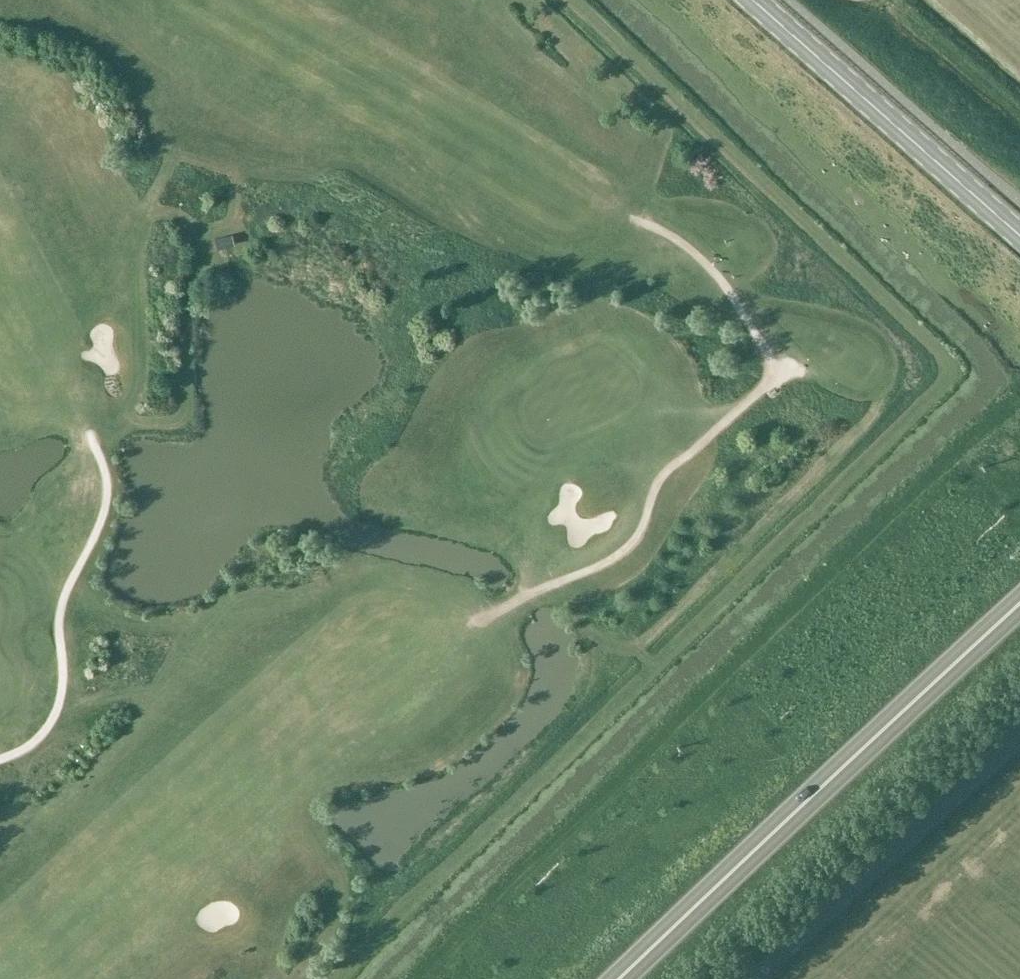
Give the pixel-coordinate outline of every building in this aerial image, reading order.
[(215,239),(218,249),(235,245),(233,235),(215,239)]
